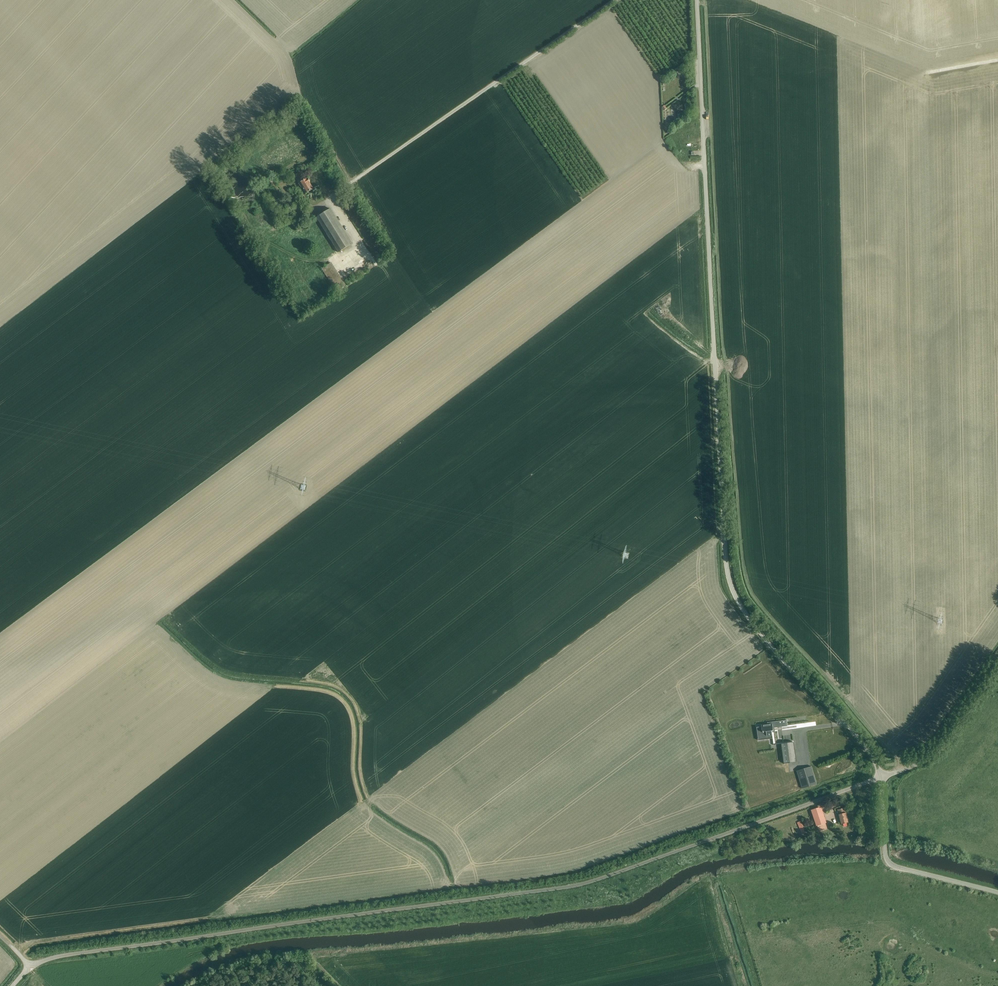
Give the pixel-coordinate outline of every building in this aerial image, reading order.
[(306,193),(313,189),(309,183),(307,179),(305,180),(305,179),(303,180),(299,173),(294,176),(301,188),(303,187),(306,193)] [(278,197),(282,195),(273,180),(269,183),(278,197)] [(338,252),(352,243),(331,209),(317,218),(338,252)] [(762,730),(757,731),(757,732),(757,733),(758,735),(758,737),(772,735),(772,733),(772,731),(771,729),(773,729),(773,727),(777,726),(777,721),(767,723),(767,724),(761,725),(761,727),(762,730)] [(794,742),(781,744),(784,762),(796,761),(794,742)] [(802,788),(816,784),(811,767),(797,771),(802,788)] [(812,811),(819,831),(827,828),(820,808),(812,811)] [(844,808),(840,809),(841,814),(838,815),(841,825),(849,822),(846,813),(844,808)]
